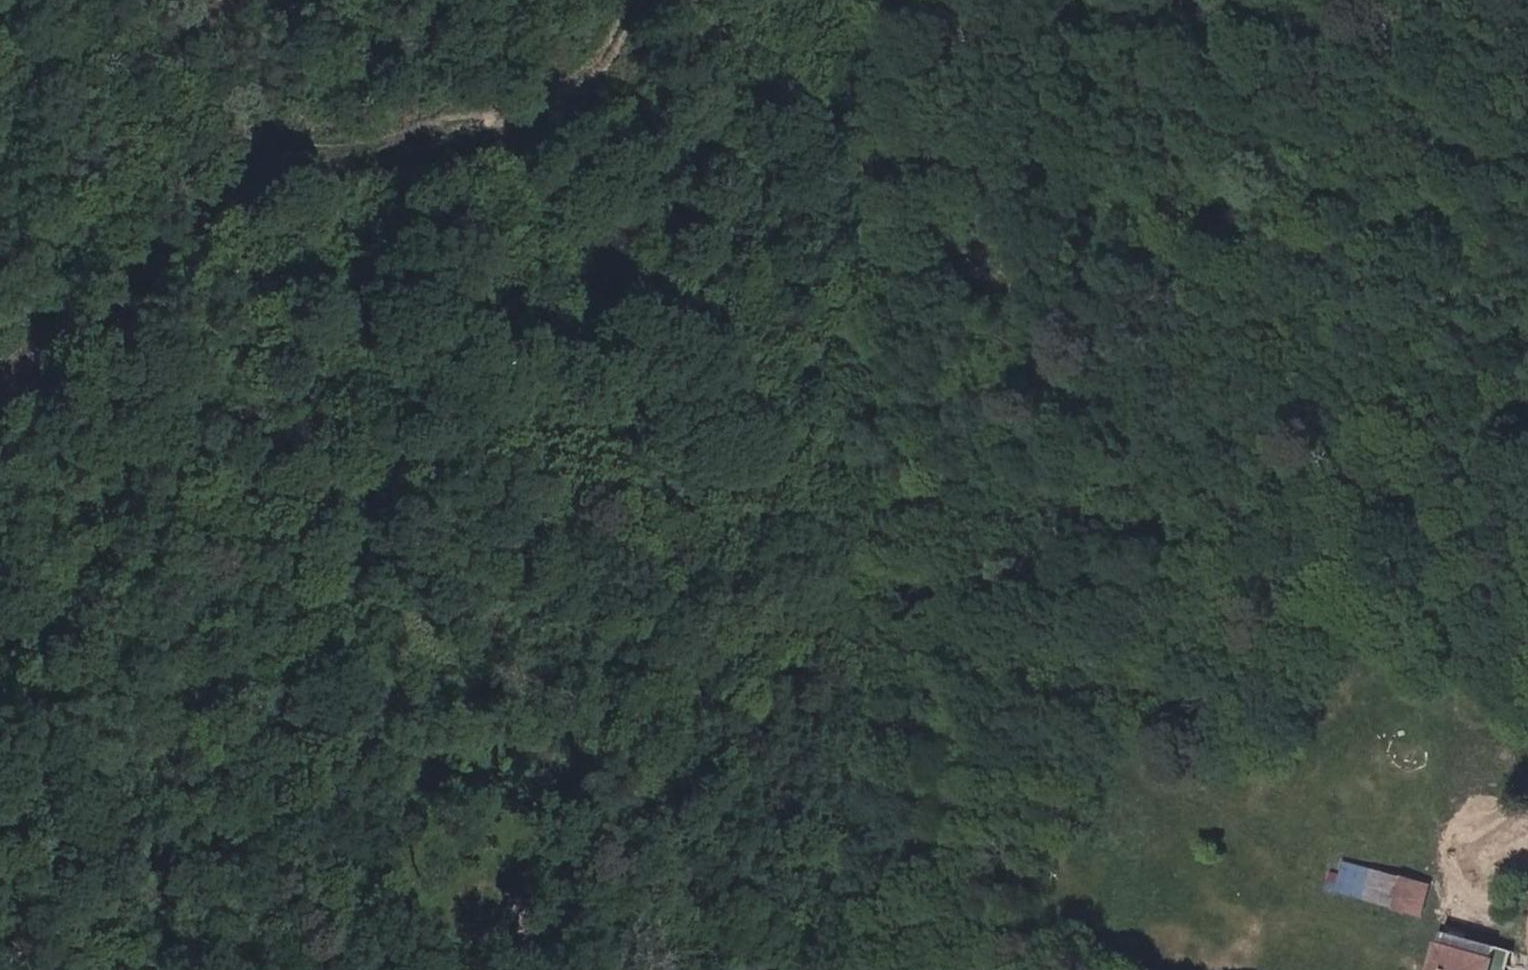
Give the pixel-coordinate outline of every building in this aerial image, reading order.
[(1336,887),(1424,914),(1434,883),(1346,856),(1336,887)] [(1496,969),(1518,969),(1520,961),(1456,943),(1452,957),(1496,969)] [(1452,957),(1448,969),(1496,969),(1452,957)]
